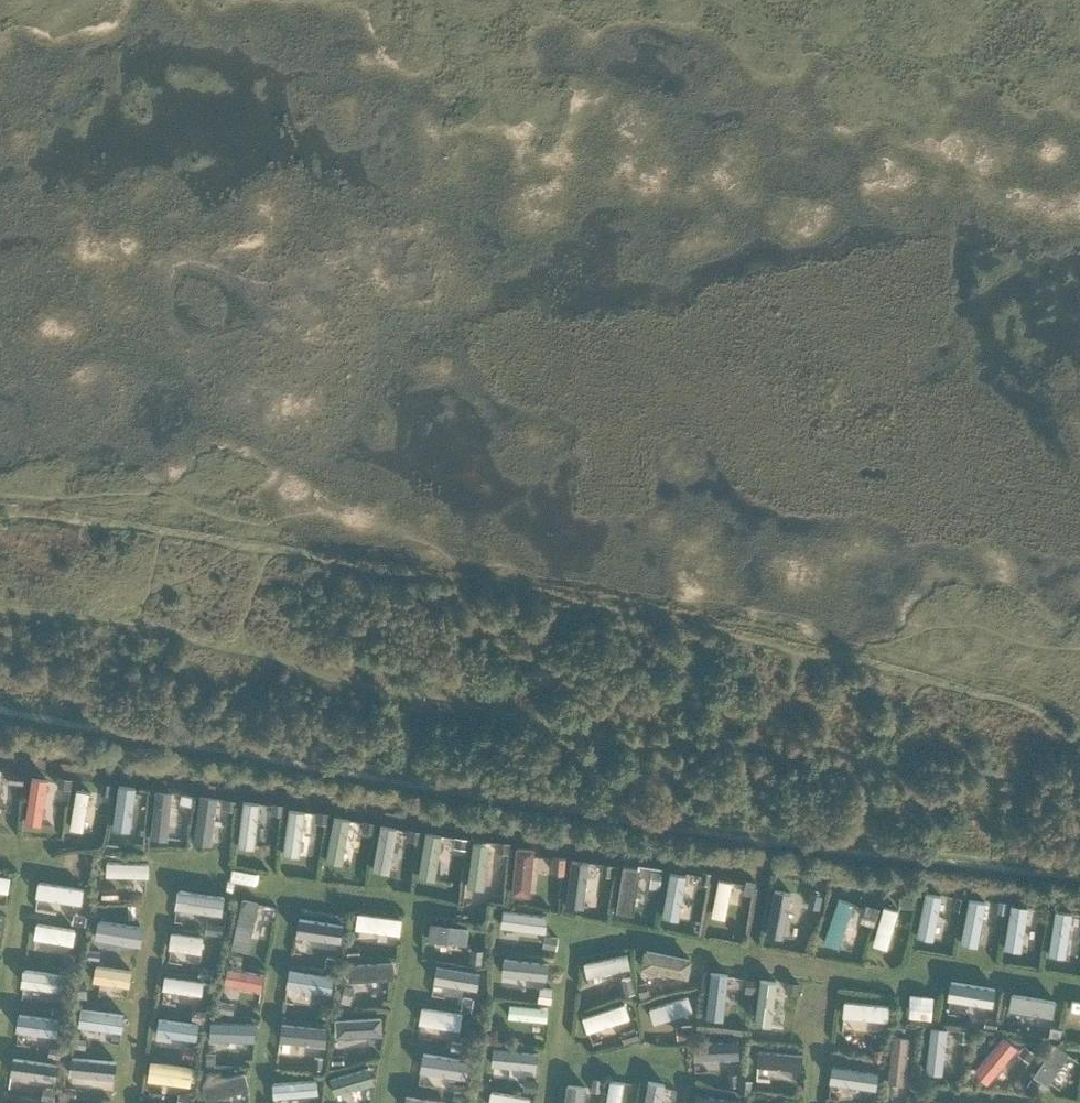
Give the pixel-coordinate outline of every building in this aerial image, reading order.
[(40,823),(48,779),(31,776),(23,820),(40,823)] [(129,829),(135,786),(118,784),(113,827),(129,829)] [(83,830),(90,791),(76,788),(69,828),(83,830)] [(167,838),(171,791),(155,789),(150,836),(167,838)] [(211,843),(217,798),(199,795),(192,840),(211,843)] [(254,847),(259,804),(242,802),(237,845),(254,847)] [(184,835),(185,805),(175,804),(174,835),(184,835)] [(299,854),(305,811),(288,809),(282,852),(299,854)] [(341,863),(350,819),(333,816),(324,859),(341,863)] [(388,871),(397,827),(380,824),(371,868),(388,871)] [(434,878),(442,835),(425,832),(417,875),(434,878)] [(483,887),(490,843),(473,841),(466,885),(483,887)] [(531,895),(535,847),(517,846),(512,893),(531,895)] [(589,861),(571,859),(566,904),(584,906),(589,861)] [(148,876),(149,862),(106,862),(106,876),(148,876)] [(632,912),(640,868),(624,865),(616,910),(632,912)] [(679,918),(686,874),(670,871),(662,915),(679,918)] [(12,876),(0,873),(0,890),(9,891),(12,876)] [(725,919),(733,880),(719,877),(710,916),(725,919)] [(81,904),(84,887),(38,880),(35,897),(81,904)] [(221,914),(223,895),(176,888),(173,907),(221,914)] [(792,893),(775,890),(766,934),(782,937),(792,893)] [(933,938),(943,895),(926,891),(916,934),(933,938)] [(248,952),(258,900),(242,897),(231,948),(248,952)] [(840,946),(855,902),(839,897),(825,941),(840,946)] [(978,945),(987,902),(970,899),(961,942),(978,945)] [(868,901),(864,914),(878,918),(881,904),(868,901)] [(1019,949),(1026,905),(1009,903),(1002,947),(1019,949)] [(887,948),(898,909),(884,906),(874,944),(887,948)] [(144,923),(143,907),(102,911),(103,927),(144,923)] [(545,931),(547,914),(502,908),(500,925),(545,931)] [(1064,956),(1071,912),(1053,910),(1047,953),(1064,956)] [(399,934),(401,917),(357,911),(355,927),(399,934)] [(343,923),(298,916),(295,934),(340,941),(343,923)] [(467,943),(469,926),(430,921),(428,937),(467,943)] [(73,944),(75,929),(35,923),(33,937),(73,944)] [(200,952),(202,935),(169,931),(167,948),(200,952)] [(687,977),(691,958),(643,949),(639,967),(687,977)] [(630,968),(627,953),(583,961),(586,976),(630,968)] [(134,970),(132,954),(96,957),(97,973),(134,970)] [(546,979),(548,961),(503,956),(501,974),(546,979)] [(393,977),(393,960),(347,962),(348,979),(393,977)] [(476,989),(479,972),(437,963),(433,981),(476,989)] [(260,988),(263,972),(226,965),(224,981),(260,988)] [(67,991),(69,973),(22,967),(20,984),(67,991)] [(331,993),(333,975),(288,968),(285,986),(331,993)] [(723,1019),(729,973),(711,971),(705,1017),(723,1019)] [(201,994),(203,980),(164,975),(162,988),(201,994)] [(994,1006),(998,988),(952,979),(948,997),(994,1006)] [(812,1008),(814,991),(772,984),(769,1000),(812,1008)] [(1053,1017),(1056,1000),(1012,993),(1009,1010),(1053,1017)] [(693,1011),(688,995),(648,1007),(653,1023),(693,1011)] [(888,1021),(889,1004),(845,1000),(843,1017),(888,1021)] [(1072,1000),(1071,1012),(1079,1013),(1079,1001),(1072,1000)] [(123,1020),(121,1002),(78,1007),(80,1024),(123,1020)] [(630,1017),(625,1002),(581,1016),(586,1032),(630,1017)] [(546,1020),(548,1007),(509,1003),(508,1017),(546,1020)] [(460,1030),(463,1013),(422,1006),(419,1023),(460,1030)] [(932,1020),(933,1009),(908,1006),(906,1018),(932,1020)] [(56,1035),(58,1019),(16,1012),(14,1029),(56,1035)] [(382,1034),(381,1015),(335,1018),(335,1036),(382,1034)] [(196,1039),(199,1024),(158,1018),(156,1033),(196,1039)] [(248,1035),(248,1021),(209,1021),(209,1035),(248,1035)] [(326,1045),(327,1026),(281,1022),(279,1040),(326,1045)] [(942,1073),(948,1028),(931,1026),(925,1070),(942,1073)] [(905,1082),(909,1037),(894,1035),(889,1081),(905,1082)] [(1017,1047),(1004,1036),(975,1070),(988,1081),(1017,1047)] [(739,1057),(739,1039),(693,1041),(693,1059),(739,1057)] [(1069,1051),(1055,1042),(1034,1075),(1049,1084),(1069,1051)] [(541,1067),(541,1051),(504,1050),(503,1065),(541,1067)] [(802,1069),(804,1054),(758,1050),(757,1065),(802,1069)] [(467,1077),(470,1059),(423,1051),(420,1069),(467,1077)] [(55,1080),(57,1063),(11,1056),(8,1073),(55,1080)] [(113,1078),(115,1060),(70,1056),(68,1074),(113,1078)] [(189,1084),(192,1065),(150,1059),(147,1078),(189,1084)] [(878,1088),(880,1071),(832,1064),(829,1081),(878,1088)] [(373,1082),(369,1066),(329,1077),(334,1094),(373,1082)] [(249,1088),(244,1071),(200,1083),(205,1100),(249,1088)] [(318,1093),(316,1078),(271,1082),(272,1097),(318,1093)] [(665,1082),(647,1079),(643,1102),(661,1102),(665,1082)] [(623,1082),(609,1080),(606,1102),(620,1102),(623,1082)] [(586,1086),(567,1083),(564,1102),(584,1102),(586,1086)] [(530,1097),(491,1090),(489,1102),(529,1102),(530,1097)] [(445,1099),(406,1093),(404,1102),(445,1102),(445,1099)] [(742,1097),(695,1093),(694,1102),(741,1102),(742,1097)]
